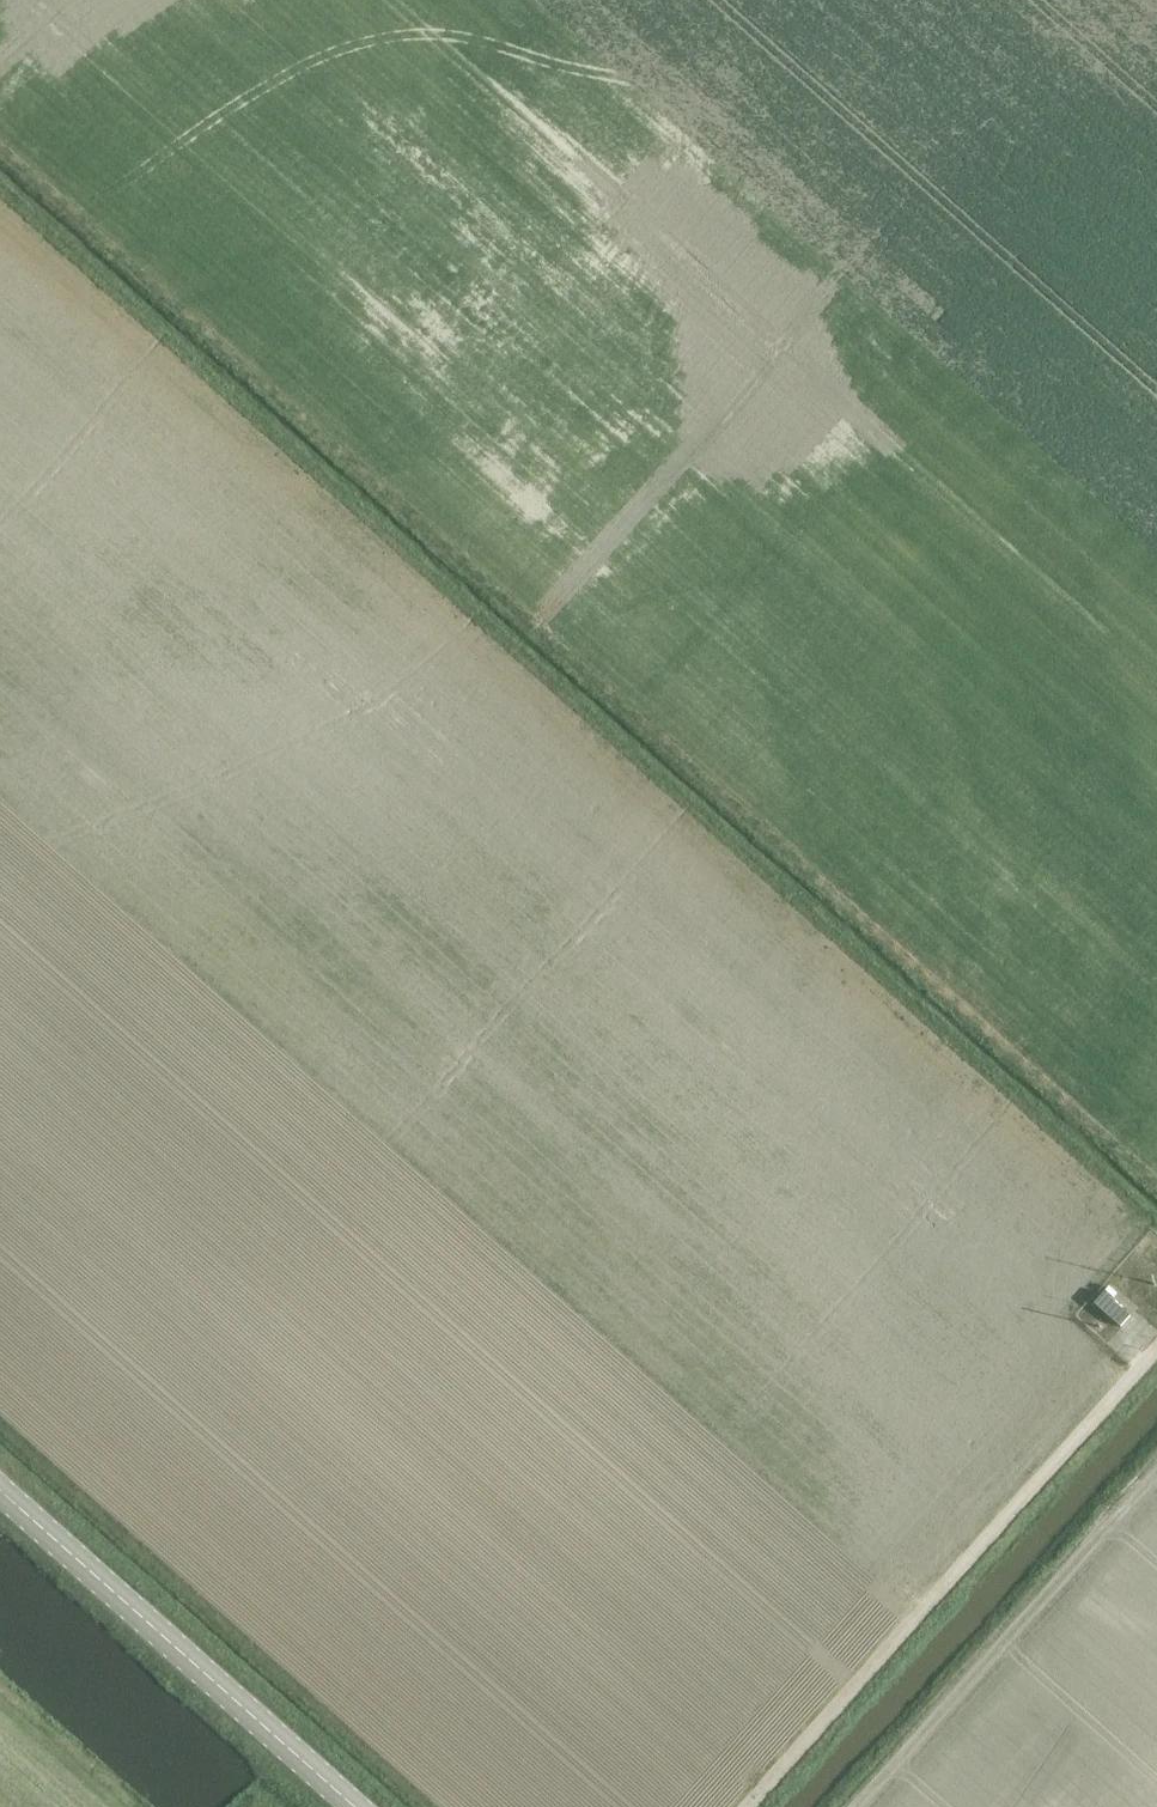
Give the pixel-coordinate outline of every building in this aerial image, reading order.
[(1104,1292),(1096,1302),(1122,1325),(1131,1315),(1104,1292)]
